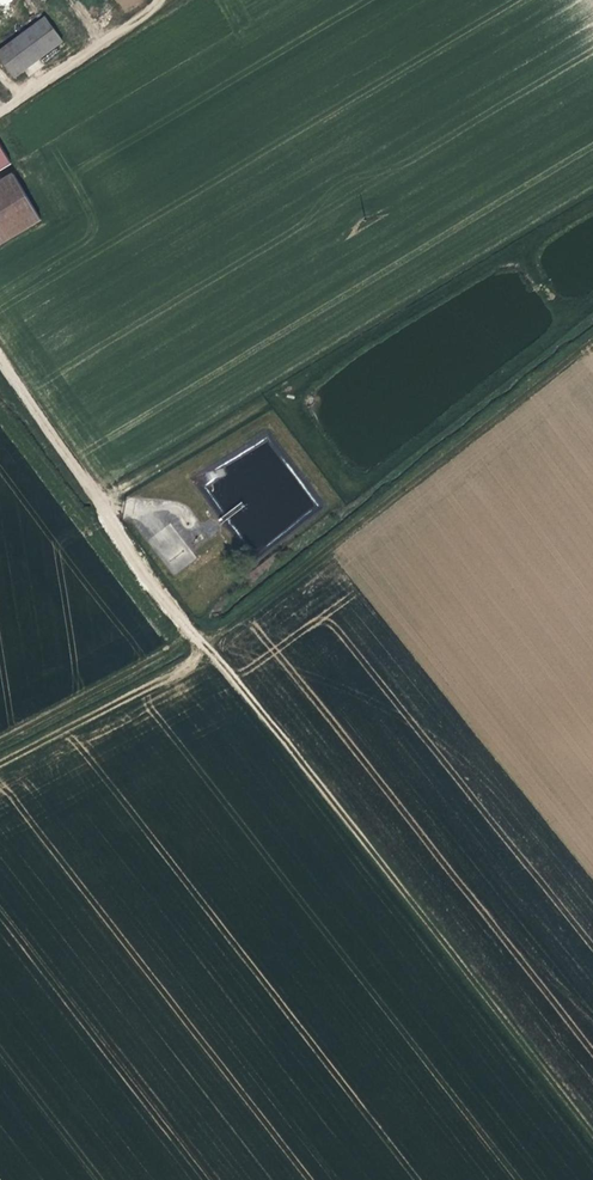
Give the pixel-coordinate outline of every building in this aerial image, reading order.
[(61,49),(42,23),(0,54),(0,68),(11,84),(61,49)] [(37,223),(10,177),(0,182),(0,246),(37,223)]
